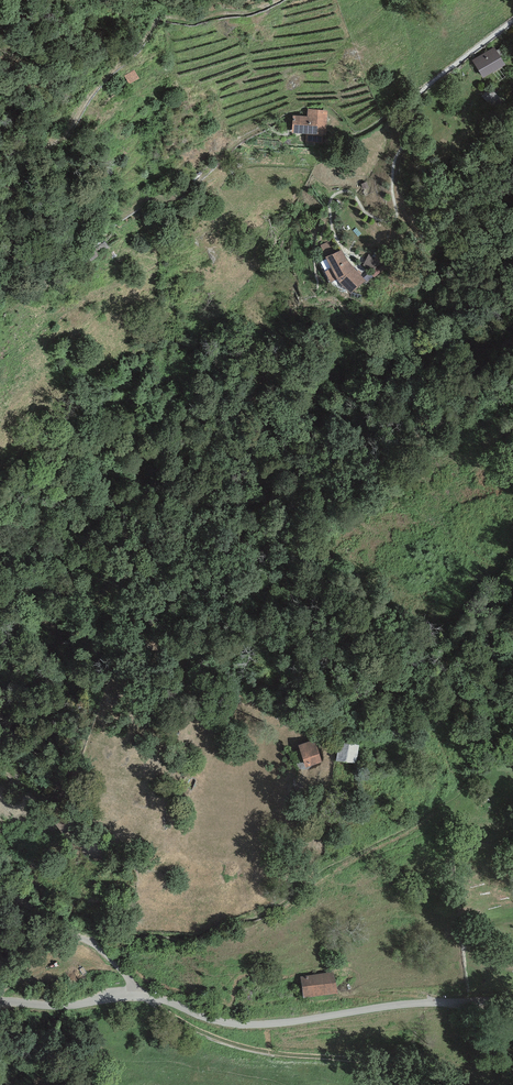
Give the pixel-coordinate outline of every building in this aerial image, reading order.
[(494,47),(472,60),(483,78),(505,65),(494,47)] [(136,68),(124,76),(129,83),(140,77),(136,68)] [(327,110),(308,109),(308,116),(293,115),(292,133),(326,135),(327,110)] [(321,245),(327,257),(341,250),(335,238),(321,245)] [(105,242),(88,255),(92,260),(109,248),(105,242)] [(327,257),(326,257),(331,268),(325,272),(331,282),(337,279),(338,281),(350,294),(366,281),(354,268),(349,261),(342,249),(341,250),(327,257)] [(369,253),(363,266),(374,271),(380,258),(369,253)] [(314,735),(296,740),(304,766),(322,761),(314,735)] [(359,742),(340,738),(335,760),(354,764),(359,742)] [(342,977),(307,979),(309,1001),(343,998),(342,977)]
